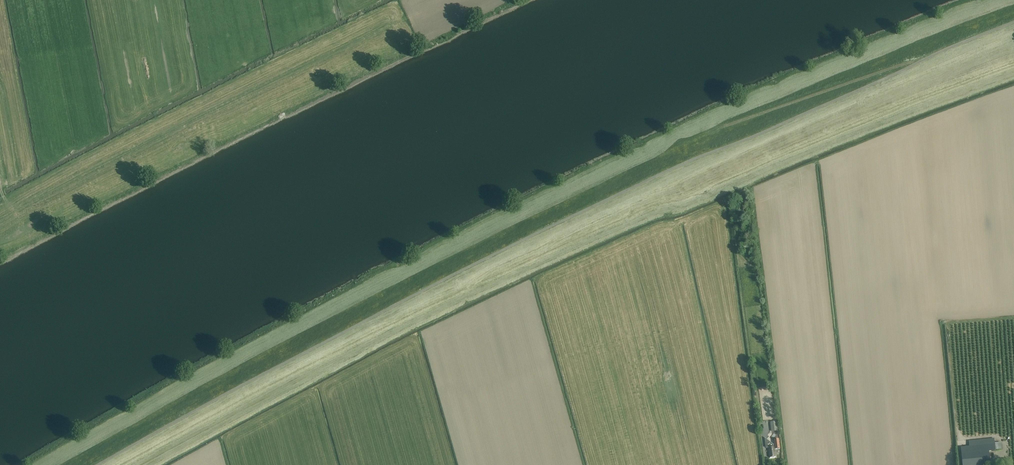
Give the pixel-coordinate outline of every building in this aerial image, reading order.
[(776,457),(775,452),(780,451),(780,448),(779,439),(775,439),(775,444),(774,445),(765,437),(765,438),(766,448),(769,447),(770,458),(776,457)] [(989,451),(996,450),(995,438),(969,441),(969,446),(961,447),(963,464),(991,464),(989,451)]
